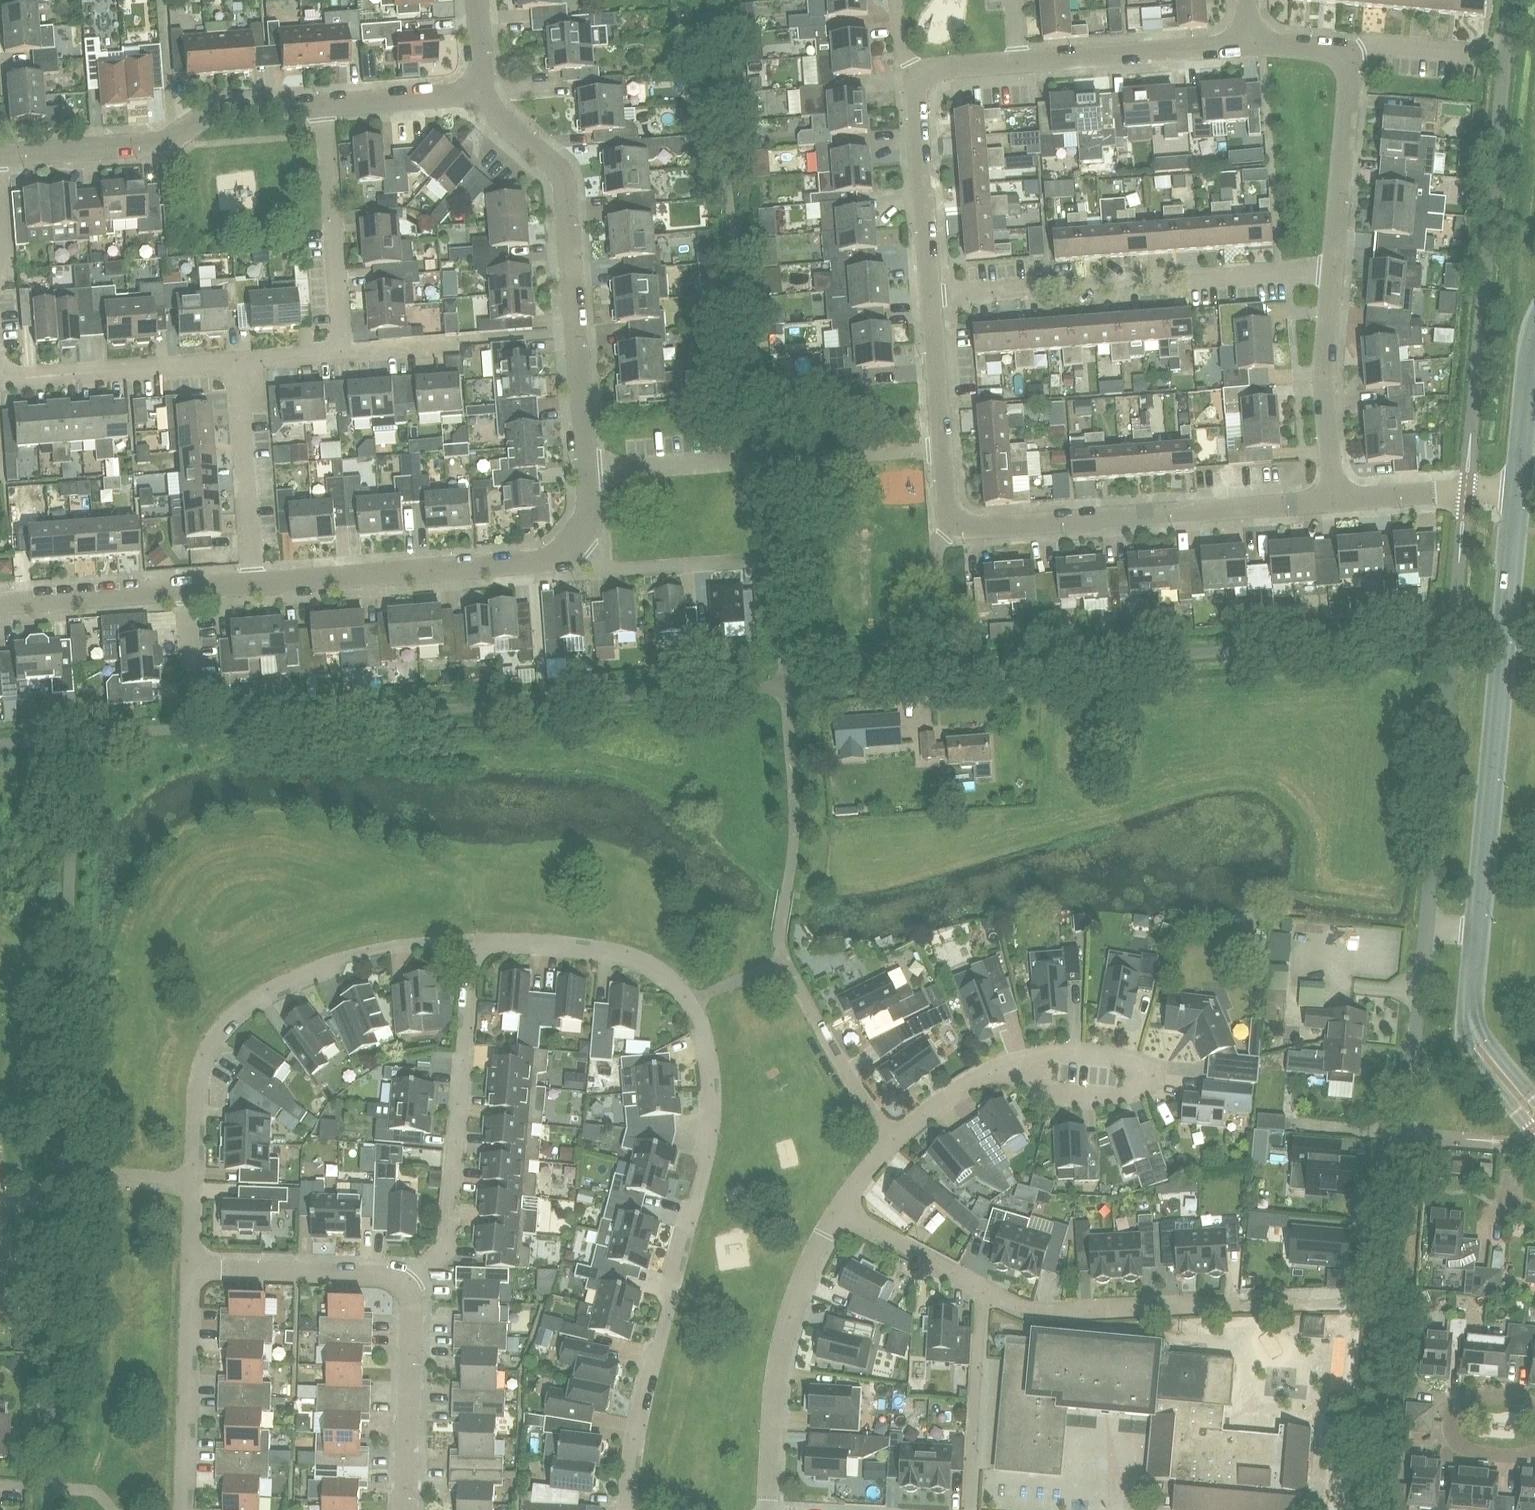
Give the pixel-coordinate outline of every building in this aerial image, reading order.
[(38,27),(36,6),(53,4),(53,0),(8,0),(8,7),(1,8),(3,30),(38,27)] [(394,5),(397,5),(398,15),(418,13),(417,3),(432,2),(432,0),(394,0),(394,5)] [(520,9),(535,8),(536,20),(563,18),(569,18),(568,18),(568,5),(563,5),(563,0),(519,0),(520,9)] [(797,29),(826,27),(826,18),(867,15),(866,0),(812,0),(813,15),(789,17),(790,30),(797,29)] [(1070,13),(1069,0),(1041,0),(1042,15),(1070,13)] [(1364,6),(1387,8),(1388,0),(1364,0),(1364,6)] [(1387,8),(1411,11),(1412,0),(1388,0),(1387,8)] [(1411,11),(1435,13),(1436,0),(1412,0),(1411,11)] [(1435,13),(1459,15),(1461,0),(1436,0),(1435,13)] [(1484,17),(1485,0),(1461,0),(1459,15),(1484,17)] [(1162,31),(1207,27),(1206,3),(1178,5),(1179,19),(1162,21),(1162,31)] [(1044,40),(1089,37),(1088,26),(1071,27),(1070,13),(1042,15),(1044,40)] [(346,24),(324,26),(328,66),(350,65),(348,41),(360,41),(358,16),(346,17),(346,24)] [(596,29),(595,16),(568,18),(569,18),(563,18),(564,30),(548,31),(550,51),(593,48),(609,47),(607,28),(596,29)] [(1123,32),(1122,21),(1109,22),(1110,33),(1123,32)] [(266,23),(268,48),(280,47),(281,70),(304,68),(300,28),(279,29),(278,22),(266,23)] [(401,34),(400,22),(361,25),(362,42),(385,41),(385,49),(397,48),(398,63),(437,60),(435,32),(401,34)] [(250,31),(228,33),(231,73),(254,72),(252,49),(263,48),(262,23),(250,24),(250,31)] [(164,24),(147,26),(148,42),(165,40),(164,24)] [(32,50),(33,62),(58,60),(57,48),(54,48),(53,26),(38,27),(3,30),(5,52),(32,50)] [(324,26),(300,28),(304,68),(328,66),(324,26)] [(827,37),(826,27),(797,29),(798,42),(815,41),(827,40),(827,37)] [(185,77),(207,75),(204,35),(183,36),(182,29),(170,30),(172,55),(184,54),(185,77)] [(228,33),(204,35),(207,75),(231,73),(228,33)] [(817,57),(817,58),(870,53),(869,33),(827,37),(827,40),(815,41),(817,57)] [(84,40),(87,81),(99,80),(102,107),(127,105),(127,101),(126,101),(123,65),(122,52),(99,54),(98,39),(84,40)] [(122,52),(123,65),(126,101),(127,101),(151,100),(149,72),(161,71),(159,45),(121,49),(122,52)] [(600,80),(599,67),(594,67),(593,48),(550,51),(551,71),(567,70),(568,82),(594,80),(600,80)] [(817,58),(819,87),(836,85),(835,76),(872,73),(870,53),(817,58)] [(8,98),(43,96),(41,74),(59,73),(58,60),(33,62),(34,74),(6,76),(8,98)] [(677,94),(702,92),(700,74),(676,76),(677,94)] [(581,113),(624,110),(623,91),(627,91),(626,78),(600,80),(594,80),(595,92),(579,93),(581,113)] [(1245,83),(1224,85),(1226,122),(1248,121),(1249,136),(1261,135),(1259,110),(1248,111),(1245,83)] [(802,117),(812,116),(867,112),(865,93),(828,95),(827,86),(836,86),(836,85),(819,87),(800,88),(802,117)] [(1226,122),(1224,85),(1202,87),(1204,114),(1192,115),(1194,140),(1214,139),(1213,124),(1226,122)] [(1149,91),(1152,127),(1164,126),(1165,140),(1179,139),(1178,134),(1189,134),(1187,109),(1176,110),(1174,89),(1149,91)] [(1152,127),(1149,91),(1124,93),(1126,113),(1114,114),(1116,139),(1128,138),(1127,129),(1152,127)] [(1075,97),(1078,134),(1101,132),(1102,147),(1116,146),(1114,120),(1101,121),(1099,95),(1075,97)] [(37,118),(38,130),(63,128),(61,107),(44,108),(43,96),(8,98),(10,121),(37,118)] [(1039,126),(1040,131),(1042,159),(1057,158),(1056,150),(1065,149),(1064,135),(1078,134),(1075,97),(1051,98),(1053,125),(1039,126)] [(1385,110),(1383,134),(1420,137),(1422,123),(1436,124),(1439,101),(1414,99),(1413,112),(1385,110)] [(625,122),(624,110),(581,113),(583,133),(598,132),(599,144),(619,143),(639,141),(639,132),(637,128),(634,125),(631,123),(627,122),(625,122)] [(958,138),(986,136),(984,122),(1002,120),(1001,110),(956,113),(958,138)] [(817,145),(832,144),(832,135),(868,132),(867,112),(812,116),(813,131),(802,132),(799,136),(800,147),(817,145)] [(1436,139),(1420,137),(1383,134),(1381,158),(1405,161),(1404,174),(1406,174),(1429,176),(1431,155),(1435,155),(1436,139)] [(405,150),(394,151),(395,167),(396,176),(407,175),(418,174),(421,171),(431,179),(455,152),(453,150),(452,135),(437,137),(436,136),(435,137),(427,137),(427,145),(419,155),(413,150),(405,151),(405,150)] [(959,162),(1004,159),(1004,149),(987,150),(986,136),(958,138),(959,162)] [(620,154),(608,155),(605,155),(606,175),(649,172),(648,161),(653,160),(657,158),(659,154),(659,150),(668,149),(677,157),(681,156),(687,151),(686,146),(681,142),(681,138),(639,141),(619,143),(620,154)] [(385,195),(397,194),(396,176),(395,167),(384,168),(382,140),(356,142),(359,183),(384,181),(385,195)] [(833,154),(832,144),(817,145),(819,175),(820,174),(820,175),(871,171),(870,151),(833,154)] [(466,195),(457,188),(474,168),(455,152),(431,179),(450,195),(441,206),(449,214),(465,195),(466,195)] [(1454,178),(1454,154),(1442,154),(1442,178),(1454,178)] [(1191,157),(1177,158),(1178,171),(1178,172),(1192,171),(1192,170),(1191,157)] [(961,186),(989,184),(988,170),(1005,168),(1004,159),(959,162),(961,186)] [(813,204),(821,204),(842,202),(841,193),(873,191),(871,171),(820,175),(821,194),(812,195),(813,204)] [(649,172),(606,175),(608,195),(623,194),(624,206),(656,204),(655,191),(651,191),(649,172)] [(1220,173),(1221,185),(1237,184),(1236,172),(1220,173)] [(1378,186),(1376,210),(1413,213),(1414,199),(1429,201),(1431,177),(1429,176),(1406,174),(1405,188),(1378,186)] [(491,223),(527,220),(525,195),(500,197),(499,190),(482,175),(466,195),(465,195),(474,203),(490,210),(491,223)] [(85,195),(89,237),(114,235),(113,222),(125,221),(122,184),(122,182),(119,179),(103,180),(100,183),(101,193),(85,195)] [(143,182),(122,184),(125,221),(137,220),(138,234),(161,232),(159,204),(145,205),(143,182)] [(963,210),(1008,206),(1007,197),(990,198),(989,184),(961,186),(963,210)] [(1019,184),(1019,195),(1041,195),(1041,184),(1019,184)] [(73,187),(48,189),(51,228),(75,226),(77,242),(89,241),(89,237),(85,195),(74,195),(73,187)] [(26,230),(51,228),(48,189),(23,191),(25,218),(13,219),(15,246),(28,245),(26,230)] [(1076,201),(1077,214),(1081,259),(1105,258),(1103,230),(1088,231),(1086,200),(1076,201)] [(1248,247),(1249,247),(1273,245),(1270,200),(1259,201),(1261,218),(1246,219),(1248,247)] [(824,233),(876,229),(874,210),(843,212),(842,202),(821,204),(824,233)] [(1231,203),(1221,204),(1224,249),(1248,247),(1246,219),(1232,220),(1231,203)] [(656,204),(624,206),(625,218),(610,219),(611,239),(654,236),(653,217),(657,217),(656,204)] [(1213,221),(1198,223),(1200,250),(1224,249),(1221,204),(1211,204),(1213,221)] [(965,234),(993,232),(992,217),(1009,216),(1008,206),(963,210),(965,234)] [(1183,206),(1173,207),(1176,252),(1200,250),(1198,223),(1184,224),(1183,206)] [(1176,252),(1173,207),(1163,208),(1165,225),(1150,226),(1153,254),(1176,252)] [(362,222),(364,244),(400,241),(398,220),(403,219),(402,209),(392,209),(393,220),(362,222)] [(1135,210),(1125,211),(1129,256),(1153,254),(1150,226),(1136,227),(1135,210)] [(1404,250),(1417,252),(1424,252),(1427,214),(1413,213),(1376,210),(1374,234),(1400,236),(1399,250),(1404,250)] [(1105,258),(1129,256),(1125,211),(1116,211),(1117,229),(1103,230),(1105,258)] [(1077,214),(1068,215),(1069,232),(1054,233),(1056,261),(1081,259),(1077,214)] [(1445,244),(1461,240),(1455,214),(1439,217),(1445,244)] [(501,247),(529,245),(527,220),(491,223),(492,239),(476,240),(477,249),(474,249),(474,261),(502,259),(501,247)] [(777,236),(776,223),(761,225),(762,237),(777,236)] [(847,261),(846,252),(877,249),(876,229),(824,233),(826,262),(832,262),(847,261)] [(994,246),(993,232),(965,234),(967,259),(1012,255),(1011,245),(994,246)] [(654,236),(611,239),(613,259),(628,258),(629,270),(666,267),(666,266),(661,267),(660,247),(655,247),(654,236)] [(412,241),(400,241),(364,244),(366,266),(396,264),(397,274),(419,272),(418,262),(414,262),(412,241)] [(1371,263),(1369,285),(1403,288),(1404,277),(1414,278),(1417,252),(1404,250),(1403,266),(1371,263)] [(263,254),(263,264),(279,264),(279,253),(263,254)] [(492,296),(532,292),(530,267),(503,269),(502,259),(474,261),(475,272),(479,272),(479,276),(487,283),(491,282),(492,296)] [(831,291),(831,292),(888,287),(886,267),(850,270),(849,261),(847,261),(832,262),(834,291),(831,291)] [(666,267),(629,270),(630,282),(615,283),(616,303),(659,300),(669,299),(666,267)] [(419,272),(397,274),(398,285),(367,287),(369,309),(405,306),(414,305),(413,284),(420,283),(419,272)] [(212,296),(200,297),(202,334),(205,334),(209,338),(220,337),(223,333),(226,332),(224,306),(236,305),(235,282),(234,280),(210,281),(212,296)] [(250,330),(274,329),(272,294),(258,295),(257,282),(255,280),(235,282),(236,305),(236,306),(248,305),(250,330)] [(271,283),(272,294),(274,329),(298,327),(297,305),(308,304),(307,281),(271,283)] [(128,295),(127,295),(131,340),(136,339),(136,342),(138,344),(148,343),(150,340),(150,338),(155,338),(152,309),(164,308),(163,285),(162,283),(139,285),(140,303),(129,304),(128,295)] [(178,336),(202,334),(200,297),(188,298),(186,283),(163,285),(164,308),(164,310),(176,309),(178,336)] [(1402,299),(1403,288),(1369,285),(1367,307),(1394,310),(1392,326),(1409,327),(1412,300),(1402,299)] [(115,296),(115,287),(91,289),(93,314),(105,313),(107,342),(112,341),(112,344),(115,346),(124,345),(127,342),(126,340),(131,340),(127,295),(115,296)] [(833,321),(858,319),(857,310),(889,307),(888,287),(831,292),(834,292),(835,303),(838,307),(839,320),(833,321)] [(54,303),(57,343),(57,345),(62,345),(62,348),(75,347),(74,344),(79,344),(77,317),(89,316),(87,289),(53,291),(54,300),(54,303)] [(20,302),(32,302),(31,290),(19,291),(20,302)] [(532,292),(492,296),(494,320),(479,321),(480,333),(507,331),(506,320),(534,317),(532,292)] [(54,300),(32,302),(35,344),(57,343),(54,303),(54,300)] [(659,300),(616,303),(618,323),(633,322),(634,334),(666,331),(664,311),(660,312),(659,300)] [(402,339),(412,338),(411,327),(406,328),(405,306),(369,309),(371,331),(401,329),(402,339)] [(1236,334),(1237,347),(1272,344),(1270,321),(1245,323),(1243,306),(1219,307),(1221,335),(1236,334)] [(1166,313),(1170,358),(1179,358),(1178,340),(1193,339),(1191,311),(1166,313)] [(1160,359),(1170,358),(1166,313),(1142,315),(1144,343),(1159,342),(1160,359)] [(1144,343),(1142,315),(1118,317),(1122,362),(1131,361),(1131,358),(1145,356),(1144,343)] [(1112,363),(1122,362),(1118,317),(1094,319),(1096,347),(1111,345),(1112,363)] [(839,331),(840,350),(892,346),(891,326),(859,329),(858,319),(833,321),(834,331),(839,331)] [(1082,348),(1096,347),(1094,319),(1070,320),(1074,366),(1083,365),(1082,348)] [(1064,366),(1074,366),(1070,320),(1046,322),(1049,350),(1063,349),(1064,366)] [(1048,350),(1049,350),(1046,322),(1022,324),(1026,369),(1035,368),(1034,351),(1048,350)] [(1026,369),(1022,324),(998,326),(1001,354),(1015,353),(1016,370),(1026,369)] [(1362,341),(1364,365),(1399,362),(1398,348),(1424,347),(1421,329),(1409,327),(1392,326),(1386,325),(1386,326),(1387,339),(1362,341)] [(1000,354),(1001,354),(998,326),(974,328),(977,373),(988,372),(986,355),(1000,354)] [(666,331),(634,334),(635,346),(619,347),(621,367),(664,363),(662,345),(667,344),(666,331)] [(537,355),(537,354),(509,356),(508,343),(491,344),(494,379),(539,376),(539,375),(544,371),(543,358),(537,355)] [(1274,368),(1272,344),(1237,347),(1239,370),(1224,371),(1225,390),(1248,388),(1249,388),(1248,370),(1274,368)] [(864,381),(863,368),(894,366),(892,346),(840,350),(826,351),(829,384),(864,381)] [(1399,362),(1364,365),(1366,389),(1387,387),(1388,400),(1413,398),(1425,397),(1424,384),(1416,385),(1415,375),(1400,376),(1399,362)] [(621,367),(622,387),(638,385),(639,398),(680,395),(679,378),(675,375),(664,375),(664,363),(621,367)] [(419,404),(420,416),(442,414),(439,378),(418,379),(417,376),(404,377),(407,405),(419,404)] [(461,376),(439,378),(442,414),(464,412),(461,376)] [(512,400),(540,398),(540,395),(544,393),(543,380),(539,378),(539,376),(494,379),(497,414),(513,413),(512,400)] [(407,405),(404,377),(391,378),(391,382),(371,383),(374,419),(375,433),(397,431),(395,406),(407,405)] [(720,379),(710,380),(711,392),(720,391),(720,379)] [(350,381),(336,382),(341,435),(349,435),(348,429),(352,424),(352,421),(374,419),(371,383),(350,385),(350,381)] [(324,387),(303,388),(306,425),(328,423),(327,415),(339,414),(341,435),(336,382),(323,383),(324,387)] [(284,427),(306,425),(303,388),(282,390),(282,386),(269,387),(272,436),(275,436),(283,427),(284,427)] [(1225,390),(1223,390),(1225,415),(1243,414),(1244,426),(1278,424),(1276,400),(1249,402),(1248,388),(1225,390)] [(210,405),(206,406),(205,394),(165,397),(167,431),(212,428),(210,405)] [(1364,415),(1366,439),(1401,436),(1400,423),(1414,422),(1413,398),(1388,400),(1389,413),(1364,415)] [(100,400),(105,460),(113,459),(112,440),(125,439),(123,404),(111,405),(111,399),(100,400)] [(90,406),(79,407),(82,442),(95,441),(96,461),(105,460),(100,400),(89,401),(90,406)] [(82,442),(79,407),(68,408),(68,403),(57,404),(62,463),(70,463),(69,443),(82,442)] [(47,410),(36,410),(39,445),(52,444),(53,464),(62,463),(57,404),(46,404),(47,410)] [(980,433),(1008,431),(1007,417),(1024,415),(1023,405),(978,408),(980,433)] [(39,445),(36,410),(25,411),(25,406),(13,407),(15,429),(3,430),(5,455),(17,454),(17,447),(39,445)] [(509,449),(544,446),(542,424),(514,426),(513,413),(497,414),(499,439),(508,438),(509,449)] [(1278,424),(1244,426),(1245,438),(1234,439),(1235,450),(1228,451),(1229,465),(1254,463),(1253,449),(1280,448),(1278,424)] [(1182,445),(1168,446),(1170,474),(1195,472),(1191,427),(1181,428),(1182,445)] [(179,452),(213,449),(212,428),(167,431),(169,452),(179,452)] [(1146,476),(1170,474),(1168,446),(1153,447),(1152,430),(1142,431),(1146,476)] [(982,457),(1027,454),(1026,444),(1009,445),(1008,431),(980,433),(982,457)] [(1146,476),(1142,431),(1133,431),(1134,449),(1120,450),(1122,477),(1146,476)] [(1098,479),(1122,477),(1120,450),(1105,451),(1104,433),(1095,434),(1098,479)] [(1073,481),(1098,479),(1095,434),(1085,435),(1085,439),(1071,440),(1071,438),(1070,438),(1073,481)] [(1401,436),(1366,439),(1368,463),(1393,461),(1394,474),(1418,472),(1417,457),(1403,458),(1401,436)] [(717,438),(707,439),(708,449),(718,448),(717,438)] [(470,457),(470,443),(457,444),(458,458),(470,457)] [(458,458),(457,444),(444,445),(445,458),(458,458)] [(307,445),(274,448),(275,465),(308,463),(307,445)] [(136,447),(136,455),(149,454),(148,446),(136,447)] [(494,488),(505,488),(505,487),(520,486),(519,470),(546,468),(544,446),(509,449),(510,460),(500,460),(501,471),(493,472),(494,488)] [(179,452),(180,473),(215,471),(213,449),(179,452)] [(136,455),(137,460),(137,464),(150,463),(149,454),(136,455)] [(1027,454),(982,457),(984,481),(1012,479),(1029,478),(1027,454)] [(180,473),(182,495),(217,492),(215,471),(180,473)] [(1069,480),(1069,474),(1052,475),(1054,500),(1070,499),(1069,480)] [(429,475),(412,477),(414,503),(426,502),(428,532),(450,530),(447,494),(431,495),(429,475)] [(361,476),(344,478),(346,508),(358,507),(360,537),(382,535),(379,499),(374,500),(368,488),(362,488),(361,476)] [(120,477),(111,478),(112,490),(121,490),(120,477)] [(396,498),(379,499),(382,535),(404,533),(402,504),(414,503),(412,477),(394,478),(396,498)] [(111,478),(103,478),(104,491),(112,490),(111,478)] [(328,503),(312,504),(314,540),(317,540),(321,544),(333,543),(335,539),(336,539),(334,509),(346,508),(344,478),(326,479),(328,503)] [(984,481),(984,482),(986,506),(1031,502),(1030,492),(1013,493),(1012,479),(984,481)] [(69,496),(68,483),(60,484),(61,497),(69,496)] [(68,483),(69,496),(78,495),(77,483),(68,483)] [(540,485),(520,486),(505,487),(505,488),(507,512),(532,510),(533,524),(550,522),(548,495),(541,496),(540,485)] [(139,490),(139,498),(152,497),(152,489),(139,490)] [(487,489),(473,490),(475,526),(490,525),(487,489)] [(290,512),(292,542),(314,540),(312,504),(295,506),(294,490),(277,491),(278,513),(290,512)] [(182,495),(184,517),(218,514),(217,492),(182,495)] [(447,494),(450,530),(472,528),(469,492),(447,494)] [(139,498),(140,507),(153,506),(152,497),(139,498)] [(218,514),(184,517),(186,550),(211,548),(210,537),(220,536),(218,514)] [(136,519),(114,521),(117,555),(139,554),(136,519)] [(114,521),(92,522),(95,557),(117,555),(114,521)] [(95,557),(92,522),(71,524),(73,559),(95,557)] [(71,524),(49,526),(52,560),(73,559),(71,524)] [(52,560),(49,526),(16,528),(18,553),(29,552),(30,562),(52,560)] [(1393,536),(1395,556),(1396,575),(1397,575),(1397,581),(1398,587),(1421,586),(1421,579),(1432,578),(1434,552),(1418,554),(1416,534),(1393,536)] [(1359,538),(1362,578),(1384,576),(1385,582),(1397,581),(1397,575),(1396,575),(1395,556),(1383,556),(1381,537),(1359,538)] [(1339,560),(1327,561),(1329,586),(1341,585),(1341,580),(1362,578),(1359,538),(1337,540),(1339,560)] [(1291,543),(1294,583),(1316,582),(1316,587),(1329,586),(1327,561),(1315,562),(1313,542),(1291,543)] [(1271,565),(1259,566),(1261,591),(1273,590),(1273,585),(1294,583),(1291,543),(1269,545),(1271,565)] [(1223,549),(1226,589),(1248,587),(1248,592),(1261,591),(1259,566),(1247,567),(1245,547),(1223,549)] [(1202,570),(1190,571),(1192,596),(1205,596),(1204,590),(1226,589),(1223,549),(1201,550),(1202,570)] [(1177,552),(1153,554),(1156,592),(1179,590),(1180,601),(1193,600),(1192,596),(1190,571),(1190,563),(1178,564),(1177,552)] [(1120,600),(1133,599),(1132,594),(1156,592),(1153,554),(1129,556),(1130,568),(1118,569),(1120,600)] [(1105,558),(1081,560),(1085,608),(1086,608),(1089,610),(1105,609),(1108,606),(1109,613),(1121,612),(1120,600),(1118,569),(1106,570),(1105,558)] [(1085,608),(1081,560),(1057,561),(1058,573),(1046,574),(1049,605),(1061,604),(1061,600),(1084,598),(1085,608)] [(1033,563),(1009,565),(1012,603),(1036,602),(1037,618),(1050,617),(1049,605),(1046,574),(1034,575),(1033,563)] [(974,580),(977,615),(989,614),(989,605),(1012,603),(1009,565),(985,567),(986,579),(974,580)] [(712,622),(698,623),(700,650),(726,648),(725,623),(745,622),(742,585),(710,587),(712,622)] [(698,623),(697,608),(685,609),(684,589),(656,591),(659,633),(686,631),(687,651),(700,650),(698,623)] [(594,624),(596,649),(615,648),(614,635),(636,633),(633,593),(605,595),(607,623),(594,624)] [(556,614),(543,615),(547,661),(569,659),(567,639),(584,637),(581,597),(555,599),(556,614)] [(518,627),(516,602),(491,604),(491,610),(492,610),(494,641),(495,641),(509,640),(510,652),(521,652),(522,663),(534,662),(532,625),(518,627)] [(441,656),(456,655),(454,629),(443,630),(442,608),(415,610),(418,646),(440,644),(441,656)] [(391,634),(380,635),(380,642),(382,662),(397,661),(396,647),(418,646),(415,610),(390,612),(391,634)] [(455,629),(454,629),(456,655),(457,660),(480,658),(480,646),(495,645),(495,641),(494,641),(492,610),(491,610),(468,611),(470,636),(456,637),(455,629)] [(364,613),(338,615),(341,653),(356,652),(357,669),(382,668),(382,662),(380,642),(366,643),(364,613)] [(126,615),(100,617),(102,641),(110,647),(118,647),(119,661),(161,658),(161,651),(156,648),(155,634),(134,636),(127,630),(126,615)] [(301,648),(302,669),(303,674),(328,672),(326,655),(341,653),(338,615),(312,617),(315,647),(301,648)] [(302,669),(301,648),(298,622),(285,623),(284,620),(258,622),(261,659),(277,658),(278,671),(302,669)] [(220,648),(222,675),(250,673),(249,660),(261,659),(258,622),(232,623),(234,647),(220,648)] [(70,625),(71,644),(85,643),(84,624),(70,625)] [(0,673),(0,675),(2,698),(3,698),(3,702),(29,700),(27,681),(39,680),(35,638),(29,639),(25,643),(14,644),(16,672),(0,673)] [(35,638),(39,680),(51,679),(52,694),(74,692),(72,667),(60,668),(58,641),(46,642),(42,638),(35,638)] [(107,705),(132,703),(131,691),(138,684),(159,682),(158,669),(162,665),(161,658),(119,661),(121,676),(112,676),(106,684),(107,705)] [(860,747),(861,747),(901,744),(899,715),(836,720),(837,744),(860,742),(860,747)] [(976,780),(992,779),(989,740),(949,743),(949,746),(936,747),(935,734),(922,735),(923,760),(936,759),(936,758),(950,757),(950,766),(962,765),(962,769),(976,768),(976,780)] [(1035,1001),(1036,1016),(1037,1020),(1040,1023),(1045,1024),(1049,1023),(1051,1019),(1052,1015),(1068,1013),(1067,999),(1068,999),(1067,983),(1081,982),(1079,947),(1062,948),(1064,968),(1032,971),(1033,986),(1032,986),(1033,1001),(1035,1001)] [(1106,1024),(1110,1024),(1114,1021),(1115,1017),(1131,1019),(1134,1005),(1135,1005),(1138,990),(1152,992),(1158,957),(1142,954),(1138,975),(1107,969),(1100,1014),(1100,1018),(1102,1022),(1106,1024)] [(978,985),(960,992),(976,1034),(978,1038),(982,1040),(986,1040),(990,1037),(991,1033),(991,1029),(1006,1023),(1000,1009),(1002,1009),(996,994),(1010,989),(997,956),(982,962),(976,965),(974,967),(973,971),(974,974),(978,985)] [(502,974),(499,1014),(520,1016),(517,1048),(538,1050),(540,1028),(543,999),(529,998),(532,972),(517,970),(517,975),(502,974)] [(543,999),(540,1028),(561,1030),(561,1020),(583,1021),(587,981),(573,980),(573,975),(559,974),(556,1001),(543,999)] [(848,1009),(853,1008),(860,1023),(873,1016),(873,1017),(888,1010),(894,1024),(930,1006),(923,991),(914,996),(909,985),(895,992),(886,974),(846,994),(842,996),(841,1001),(841,1005),(844,1008),(848,1009)] [(393,989),(394,1006),(396,1034),(422,1032),(421,1020),(425,1016),(438,1015),(436,993),(441,992),(440,975),(407,977),(408,988),(393,989)] [(613,1061),(614,1050),(615,1029),(636,1031),(640,991),(625,990),(626,985),(611,984),(609,1010),(595,1009),(591,1059),(613,1061)] [(943,999),(936,985),(926,990),(933,1003),(943,999)] [(344,998),(348,1008),(334,1014),(351,1054),(376,1044),(372,1034),(386,1028),(369,987),(356,993),(354,992),(348,994),(347,996),(344,998)] [(1193,1038),(1202,1060),(1235,1046),(1221,1012),(1217,1014),(1202,1002),(1202,998),(1170,994),(1166,1030),(1185,1032),(1193,1038)] [(294,1034),(284,1041),(310,1077),(330,1062),(323,1053),(336,1044),(309,1007),(297,1015),(294,1014),(288,1019),(288,1022),(286,1023),(294,1034)] [(935,1027),(928,1012),(896,1028),(904,1042),(935,1027)] [(1328,1028),(1327,1040),(1363,1043),(1365,1014),(1330,1012),(1330,1014),(1308,1012),(1306,1026),(1328,1028)] [(1232,1055),(1230,1081),(1258,1084),(1260,1058),(1259,1057),(1263,1020),(1254,1019),(1250,1057),(1232,1055)] [(261,1094),(282,1109),(301,1122),(308,1113),(297,1105),(283,1084),(274,1078),(286,1062),(253,1039),(238,1061),(246,1066),(237,1078),(261,1094)] [(885,1066),(882,1069),(881,1073),(883,1077),(886,1080),(891,1080),(895,1078),(904,1091),(916,1083),(917,1084),(929,1074),(929,1073),(940,1065),(922,1039),(885,1066)] [(1363,1043),(1327,1040),(1326,1040),(1324,1054),(1329,1054),(1327,1083),(1354,1085),(1354,1075),(1357,1075),(1360,1044),(1363,1044),(1363,1043)] [(492,1084),(536,1087),(537,1074),(547,1072),(549,1051),(505,1047),(504,1061),(494,1060),(494,1070),(490,1070),(492,1083),(492,1084)] [(651,1055),(621,1058),(623,1081),(638,1080),(639,1093),(674,1090),(673,1082),(678,1081),(677,1065),(652,1067),(651,1055)] [(392,1105),(428,1108),(429,1100),(433,1100),(435,1084),(409,1082),(410,1070),(386,1068),(385,1080),(394,1081),(392,1105)] [(572,1074),(575,1088),(590,1084),(587,1070),(572,1074)] [(535,1101),(536,1087),(492,1084),(488,1096),(491,1098),(490,1107),(499,1108),(498,1120),(489,1119),(516,1122),(533,1124),(533,1125),(542,1125),(544,1104),(535,1101)] [(1184,1111),(1183,1123),(1223,1126),(1224,1110),(1238,1111),(1240,1086),(1215,1084),(1214,1097),(1185,1094),(1185,1099),(1182,1101),(1180,1105),(1181,1109),(1184,1111)] [(557,1086),(548,1097),(561,1107),(570,1096),(557,1086)] [(674,1090),(639,1093),(640,1107),(626,1108),(627,1127),(627,1128),(657,1131),(656,1117),(681,1115),(680,1099),(675,1099),(674,1090)] [(221,1143),(270,1145),(271,1119),(276,1119),(282,1109),(261,1094),(252,1106),(252,1118),(228,1117),(228,1124),(223,1124),(222,1135),(221,1143)] [(1012,1188),(999,1172),(1008,1166),(1006,1162),(1008,1160),(1001,1148),(1025,1133),(1016,1119),(1020,1116),(1013,1104),(1009,1106),(1004,1098),(994,1104),(992,1100),(980,1108),(982,1112),(979,1113),(991,1132),(977,1142),(1011,1188),(1012,1188)] [(377,1117),(375,1141),(404,1143),(405,1131),(430,1134),(432,1118),(427,1117),(428,1108),(392,1105),(391,1118),(377,1117)] [(576,1105),(575,1129),(588,1129),(589,1105),(576,1105)] [(487,1144),(496,1145),(495,1157),(486,1156),(513,1158),(512,1159),(530,1160),(530,1161),(539,1162),(542,1125),(533,1125),(533,1124),(516,1122),(489,1119),(489,1121),(485,1133),(488,1134),(487,1144)] [(1120,1126),(1109,1130),(1123,1168),(1138,1162),(1143,1175),(1167,1167),(1158,1143),(1146,1147),(1136,1120),(1132,1122),(1129,1120),(1125,1120),(1122,1123),(1120,1126)] [(1272,1134),(1296,1134),(1296,1122),(1272,1122),(1272,1134)] [(1068,1128),(1056,1128),(1058,1169),(1075,1168),(1075,1182),(1100,1181),(1099,1155),(1086,1156),(1085,1127),(1080,1127),(1078,1125),(1074,1124),(1070,1125),(1068,1128)] [(627,1128),(622,1148),(636,1152),(633,1165),(667,1173),(669,1165),(674,1166),(678,1151),(653,1144),(657,1131),(627,1128)] [(1004,1194),(1011,1188),(977,1142),(964,1152),(950,1135),(948,1136),(945,1133),(934,1142),(937,1146),(928,1153),(954,1184),(971,1170),(980,1181),(1004,1194)] [(1340,1144),(1319,1142),(1295,1140),(1293,1167),(1310,1169),(1308,1190),(1307,1194),(1326,1196),(1327,1192),(1352,1194),(1355,1161),(1339,1160),(1340,1144)] [(249,1184),(279,1185),(280,1160),(270,1159),(270,1145),(221,1143),(221,1151),(222,1162),(226,1162),(226,1169),(250,1170),(249,1184)] [(388,1214),(388,1232),(388,1241),(402,1241),(402,1237),(416,1237),(418,1197),(397,1196),(398,1164),(396,1164),(397,1148),(376,1146),(375,1185),(374,1214),(388,1214)] [(527,1197),(536,1198),(538,1178),(529,1174),(530,1161),(539,1162),(530,1161),(530,1160),(512,1159),(513,1158),(486,1156),(486,1157),(482,1170),(485,1171),(484,1181),(493,1181),(492,1193),(483,1192),(509,1195),(527,1197)] [(1453,1161),(1452,1173),(1464,1175),(1465,1162),(1453,1161)] [(1493,1165),(1481,1164),(1480,1176),(1492,1177),(1493,1165)] [(615,1174),(610,1196),(638,1204),(641,1192),(666,1199),(670,1183),(665,1182),(667,1173),(633,1165),(629,1177),(615,1174)] [(922,1190),(905,1176),(903,1178),(899,1175),(890,1186),(894,1189),(886,1198),(893,1204),(890,1207),(901,1217),(904,1213),(917,1224),(935,1202),(946,1211),(956,1200),(931,1179),(922,1190)] [(1032,1186),(1041,1190),(1046,1179),(1034,1175),(1032,1186)] [(302,1182),(301,1211),(313,1212),(312,1237),(328,1238),(328,1233),(337,1233),(338,1198),(325,1197),(325,1183),(302,1182)] [(351,1198),(338,1198),(337,1233),(346,1234),(345,1238),(361,1239),(362,1213),(374,1214),(375,1185),(352,1184),(351,1198)] [(288,1203),(289,1189),(259,1188),(259,1202),(225,1201),(225,1209),(222,1209),(222,1206),(220,1206),(220,1225),(221,1226),(221,1223),(225,1223),(224,1231),(241,1232),(241,1236),(253,1236),(253,1232),(271,1232),(271,1214),(280,1214),(280,1203),(288,1203)] [(509,1195),(483,1192),(483,1194),(478,1206),(481,1207),(481,1217),(507,1219),(506,1231),(506,1232),(523,1233),(523,1234),(525,1234),(537,1235),(538,1212),(527,1211),(521,1209),(522,1198),(536,1199),(536,1198),(527,1197),(509,1195)] [(618,1223),(615,1235),(649,1245),(651,1236),(656,1237),(660,1222),(635,1216),(638,1204),(610,1196),(604,1219),(618,1223)] [(1000,1237),(997,1245),(992,1263),(993,1264),(996,1265),(995,1266),(998,1269),(1001,1271),(1005,1271),(1008,1270),(1008,1268),(1011,1269),(1016,1270),(1031,1220),(994,1209),(986,1233),(1000,1237)] [(1458,1259),(1461,1229),(1462,1215),(1433,1212),(1432,1224),(1435,1224),(1432,1257),(1458,1259)] [(1249,1213),(1248,1224),(1286,1228),(1287,1216),(1249,1213)] [(1069,1226),(1055,1222),(1032,1215),(1031,1220),(1016,1270),(1020,1272),(1023,1273),(1022,1274),(1025,1277),(1028,1279),(1032,1279),(1035,1278),(1035,1276),(1038,1277),(1039,1277),(1047,1251),(1061,1255),(1069,1226)] [(1225,1229),(1201,1231),(1203,1273),(1208,1273),(1208,1274),(1210,1273),(1210,1275),(1213,1277),(1217,1277),(1221,1276),(1224,1274),(1223,1273),(1226,1273),(1226,1272),(1227,1272),(1226,1245),(1240,1244),(1239,1219),(1224,1220),(1225,1229)] [(1198,1274),(1203,1273),(1201,1231),(1197,1231),(1196,1221),(1161,1223),(1163,1248),(1177,1247),(1178,1275),(1179,1275),(1182,1275),(1182,1276),(1185,1278),(1189,1279),(1193,1278),(1196,1276),(1196,1274),(1198,1274)] [(1117,1278),(1115,1235),(1091,1236),(1090,1222),(1076,1223),(1077,1252),(1091,1252),(1093,1279),(1094,1279),(1097,1279),(1097,1280),(1100,1282),(1103,1283),(1107,1282),(1110,1280),(1110,1279),(1113,1278),(1117,1278)] [(1139,1234),(1115,1235),(1117,1278),(1122,1277),(1122,1278),(1125,1278),(1125,1279),(1128,1281),(1132,1282),(1135,1281),(1138,1279),(1138,1277),(1141,1277),(1142,1277),(1141,1249),(1155,1248),(1153,1224),(1139,1224),(1139,1234)] [(1345,1266),(1348,1233),(1295,1228),(1292,1262),(1345,1266)] [(486,1267),(503,1268),(529,1269),(531,1250),(522,1247),(523,1235),(525,1235),(525,1234),(523,1234),(523,1233),(506,1232),(506,1231),(480,1229),(479,1230),(475,1243),(478,1244),(477,1254),(487,1254),(486,1267)] [(649,1245),(615,1235),(611,1248),(597,1245),(591,1267),(578,1264),(620,1275),(623,1264),(647,1270),(651,1254),(647,1253),(649,1245)] [(907,1335),(913,1317),(879,1299),(889,1280),(874,1272),(876,1268),(863,1261),(861,1265),(853,1261),(848,1271),(843,1269),(837,1282),(841,1284),(840,1287),(859,1297),(853,1313),(907,1335)] [(620,1275),(578,1264),(575,1276),(588,1279),(586,1289),(600,1293),(597,1306),(631,1315),(633,1306),(638,1307),(642,1292),(604,1282),(606,1272),(620,1275)] [(464,1302),(500,1304),(501,1284),(509,1284),(510,1270),(457,1268),(456,1289),(464,1289),(464,1302)] [(1473,1295),(1486,1296),(1488,1270),(1475,1269),(1473,1295)] [(537,1270),(537,1278),(555,1278),(558,1271),(537,1270)] [(1501,1272),(1488,1270),(1486,1296),(1499,1297),(1501,1272)] [(221,1329),(274,1331),(274,1317),(266,1316),(266,1296),(247,1295),(247,1293),(234,1293),(234,1295),(230,1295),(230,1309),(221,1309),(221,1329)] [(320,1332),(373,1334),(373,1314),(365,1313),(365,1299),(362,1299),(362,1297),(349,1296),(349,1299),(329,1298),(329,1318),(320,1318),(320,1332)] [(455,1336),(507,1338),(508,1323),(500,1323),(500,1304),(464,1302),(464,1316),(455,1316),(455,1336)] [(924,1332),(929,1332),(927,1362),(955,1364),(955,1365),(970,1366),(972,1333),(957,1332),(959,1310),(956,1310),(956,1305),(942,1305),(941,1309),(930,1309),(929,1318),(925,1318),(924,1332)] [(631,1315),(597,1306),(593,1319),(579,1315),(577,1325),(563,1321),(560,1333),(589,1341),(591,1330),(630,1340),(634,1325),(629,1323),(631,1315)] [(1308,1317),(1306,1335),(1321,1336),(1322,1318),(1308,1317)] [(820,1347),(817,1358),(857,1367),(863,1339),(873,1342),(876,1327),(849,1321),(845,1335),(824,1330),(823,1333),(819,1331),(815,1345),(820,1347)] [(1483,1376),(1487,1338),(1464,1336),(1465,1322),(1452,1321),(1451,1334),(1450,1349),(1462,1350),(1460,1374),(1483,1376)] [(1520,1356),(1523,1327),(1510,1326),(1509,1340),(1487,1338),(1483,1376),(1506,1378),(1508,1354),(1520,1356)] [(1520,1356),(1532,1357),(1529,1387),(1534,1387),(1534,1328),(1523,1327),(1520,1356)] [(229,1349),(228,1363),(264,1364),(265,1344),(273,1345),(274,1331),(221,1329),(220,1349),(229,1349)] [(327,1366),(363,1367),(364,1354),(372,1354),(373,1334),(320,1332),(320,1346),(328,1346),(327,1366)] [(1450,1349),(1451,1334),(1425,1332),(1421,1377),(1447,1379),(1450,1349)] [(1009,1339),(997,1470),(1060,1475),(1066,1408),(1152,1416),(1146,1478),(1176,1481),(1173,1509),(1300,1509),(1301,1492),(1306,1493),(1312,1429),(1280,1426),(1279,1437),(1222,1432),(1224,1407),(1231,1408),(1235,1360),(1159,1353),(1160,1345),(1035,1334),(1034,1342),(1009,1339)] [(462,1370),(498,1371),(499,1351),(507,1352),(507,1338),(455,1336),(454,1356),(462,1356),(462,1370)] [(610,1349),(566,1340),(561,1364),(579,1368),(576,1380),(573,1380),(613,1388),(618,1363),(608,1361),(610,1349)] [(219,1376),(219,1396),(271,1398),(272,1384),(264,1384),(264,1364),(228,1363),(228,1376),(219,1376)] [(318,1399),(371,1401),(371,1381),(363,1381),(363,1367),(327,1366),(327,1386),(318,1385),(318,1399)] [(453,1403),(505,1405),(506,1391),(497,1390),(498,1371),(462,1370),(462,1383),(453,1383),(453,1403)] [(592,1423),(595,1411),(605,1413),(610,1388),(613,1389),(613,1388),(573,1380),(571,1393),(551,1389),(546,1413),(592,1423)] [(852,1388),(812,1385),(811,1397),(806,1397),(805,1411),(810,1411),(810,1414),(832,1416),(831,1430),(859,1432),(860,1417),(850,1416),(852,1388)] [(226,1417),(226,1430),(262,1431),(263,1412),(271,1412),(271,1398),(219,1396),(218,1416),(226,1417)] [(318,1399),(317,1413),(326,1414),(325,1433),(361,1434),(362,1421),(370,1421),(371,1401),(318,1399)] [(460,1437),(496,1438),(496,1419),(505,1419),(505,1405),(453,1403),(452,1423),(460,1423),(460,1437)] [(1408,1404),(1407,1417),(1433,1420),(1434,1407),(1408,1404)] [(8,1418),(0,1417),(0,1457),(6,1457),(7,1445),(10,1446),(13,1443),(13,1433),(10,1430),(7,1429),(8,1418)] [(561,1436),(558,1461),(554,1460),(554,1461),(600,1466),(603,1439),(573,1436),(576,1422),(546,1417),(544,1433),(561,1436)] [(1433,1420),(1407,1417),(1406,1430),(1432,1433),(1433,1420)] [(217,1443),(217,1463),(269,1465),(270,1451),(261,1451),(262,1431),(226,1430),(226,1443),(217,1443)] [(316,1466),(369,1468),(369,1448),(361,1448),(361,1434),(325,1433),(317,1433),(316,1453),(316,1466)] [(920,1488),(925,1488),(928,1445),(903,1444),(904,1434),(890,1433),(890,1438),(889,1459),(902,1459),(900,1487),(902,1487),(905,1487),(904,1489),(907,1491),(911,1492),(915,1491),(918,1489),(918,1488),(920,1488)] [(888,1459),(889,1459),(890,1438),(831,1434),(830,1449),(808,1448),(808,1451),(803,1450),(802,1465),(807,1465),(806,1476),(816,1477),(815,1482),(830,1483),(830,1478),(847,1479),(848,1458),(863,1459),(888,1448),(888,1459)] [(450,1470),(503,1472),(504,1458),(495,1458),(496,1438),(460,1437),(460,1450),(451,1450),(450,1470)] [(966,1463),(967,1438),(952,1437),(952,1447),(928,1445),(925,1488),(930,1488),(930,1489),(933,1489),(933,1490),(935,1492),(939,1493),(943,1493),(946,1491),(946,1490),(949,1490),(949,1489),(950,1489),(952,1462),(966,1463)] [(1437,1493),(1439,1462),(1413,1460),(1409,1505),(1435,1507),(1436,1492),(1437,1493)] [(532,1503),(562,1504),(564,1489),(593,1493),(596,1467),(600,1467),(600,1466),(554,1461),(551,1487),(534,1485),(532,1503)] [(224,1484),(224,1497),(260,1499),(261,1479),(269,1479),(269,1465),(217,1463),(216,1484),(224,1484)] [(886,1463),(874,1463),(874,1482),(886,1482),(886,1463)] [(369,1468),(316,1466),(315,1481),(324,1481),(323,1500),(359,1502),(360,1488),(368,1488),(369,1468)] [(494,1486),(503,1486),(503,1472),(450,1470),(450,1490),(458,1491),(458,1504),(494,1505),(494,1486)] [(1435,1507),(1435,1509),(1448,1509),(1448,1508),(1465,1509),(1471,1509),(1474,1472),(1451,1470),(1449,1494),(1437,1493),(1436,1492),(1435,1507)] [(1506,1509),(1534,1509),(1534,1471),(1521,1470),(1519,1500),(1507,1499),(1506,1509)] [(1471,1509),(1506,1509),(1507,1499),(1495,1498),(1497,1474),(1474,1472),(1471,1509)] [(260,1499),(224,1497),(224,1509),(260,1509),(260,1499)] [(323,1500),(323,1509),(359,1509),(359,1502),(323,1500)]
